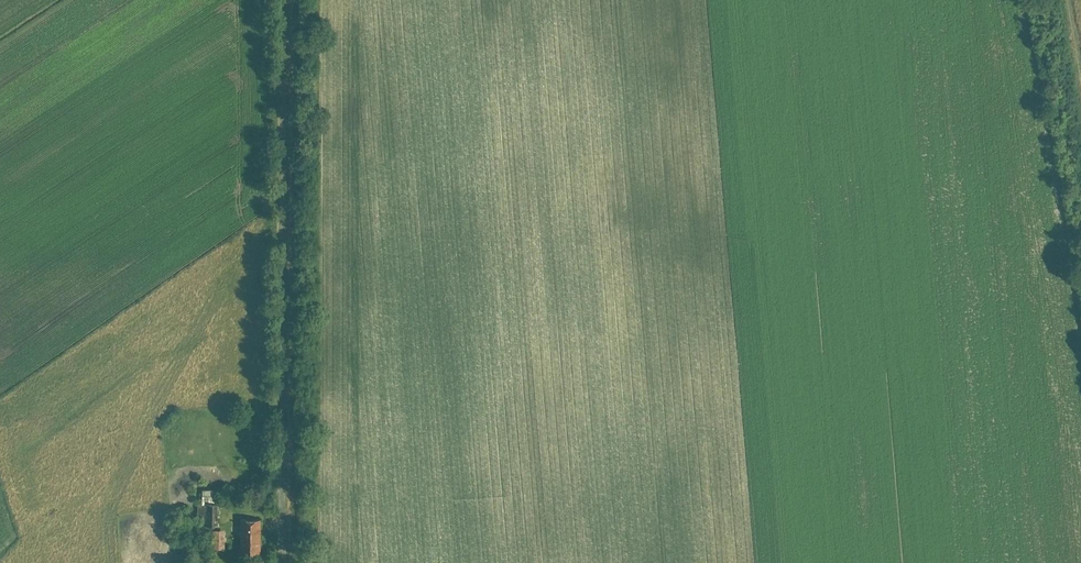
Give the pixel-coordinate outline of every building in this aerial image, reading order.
[(201,503),(197,503),(197,524),(218,523),(217,488),(201,488),(201,503)] [(259,516),(239,517),(239,551),(259,551),(259,516)] [(224,529),(211,529),(211,549),(225,550),(224,529)]
